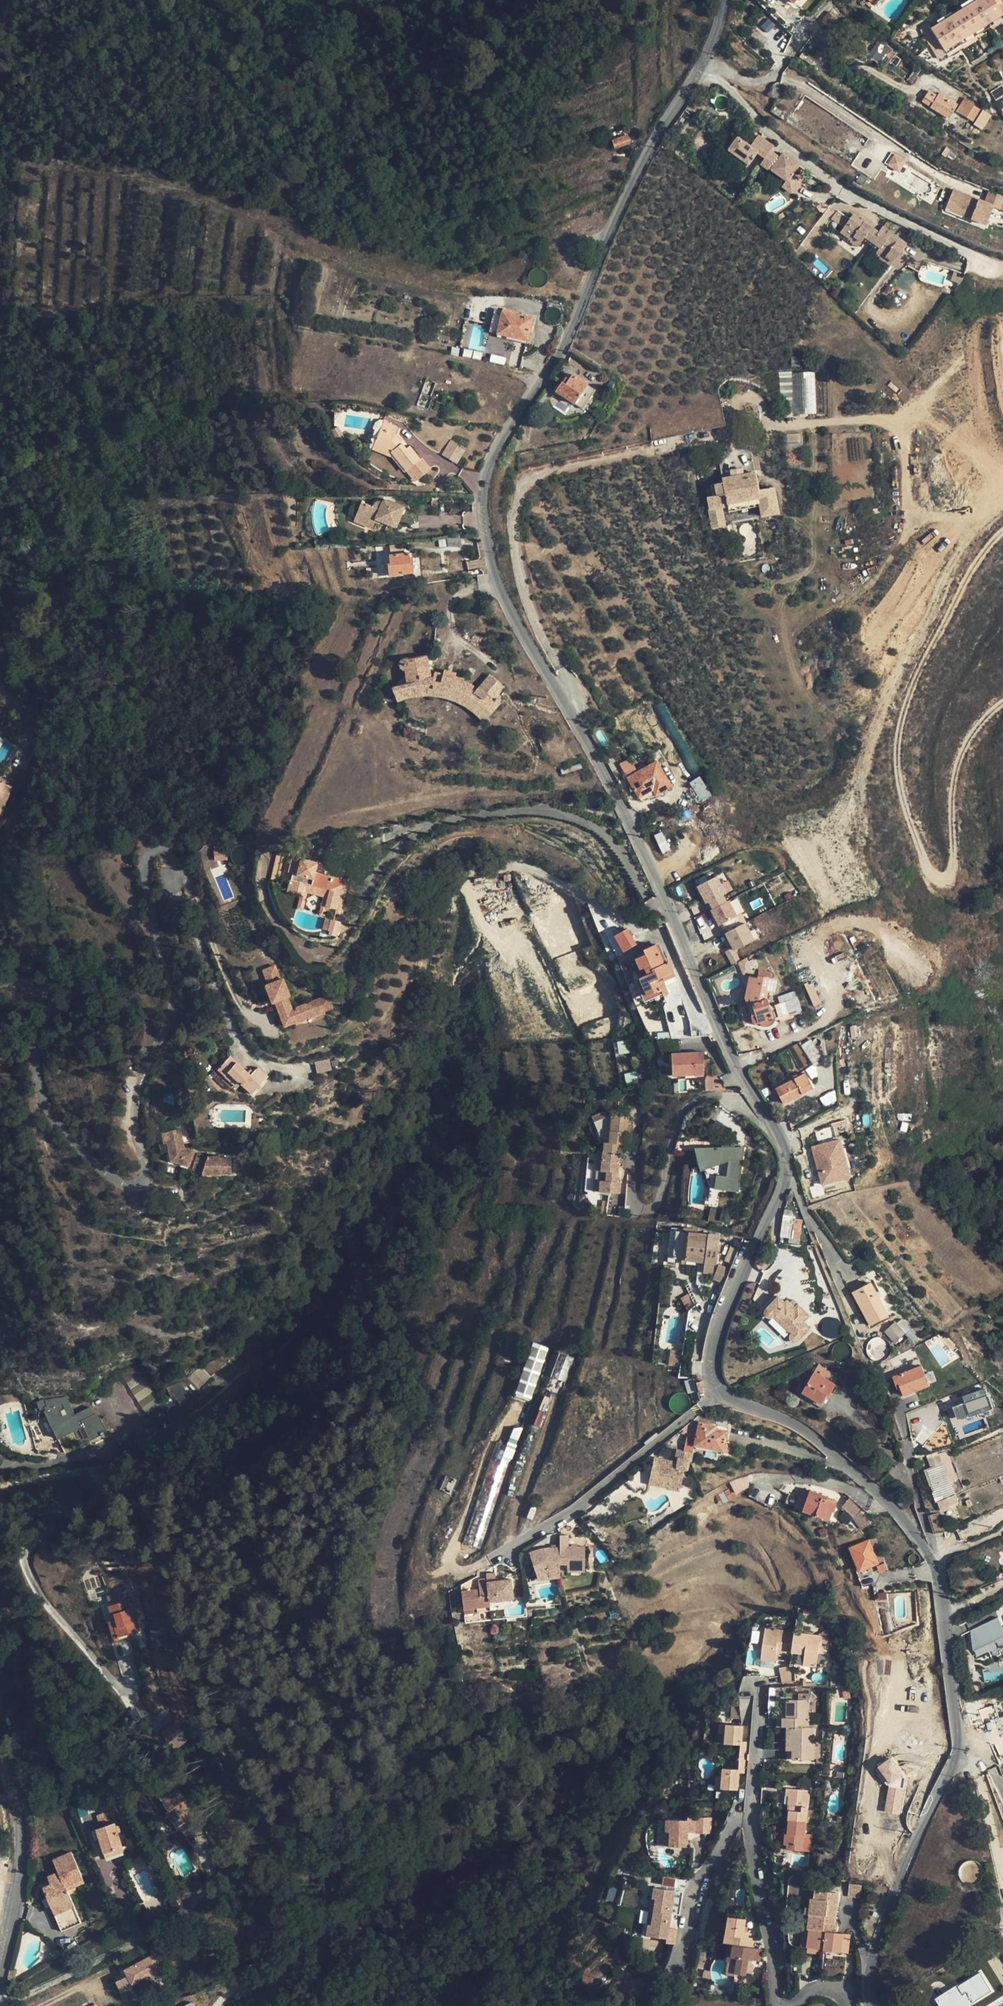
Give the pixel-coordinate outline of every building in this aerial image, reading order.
[(920,27),(932,47),(931,47),(938,59),(947,54),(945,51),(959,42),(973,33),(988,24),(990,27),(991,28),(1002,21),(1002,6),(1002,4),(998,7),(994,0),(993,0),(968,0),(959,6),(957,7),(960,11),(945,20),(943,16),(941,14),(931,20),(926,23),(927,23),(920,27)] [(957,7),(943,16),(945,20),(960,11),(957,7)] [(988,24),(973,33),(975,36),(990,27),(988,24)] [(973,33),(959,42),(961,45),(975,36),(973,33)] [(897,46),(883,36),(876,46),(878,48),(875,53),(881,57),(882,55),(889,59),(897,48),(896,48),(897,46)] [(959,42),(945,51),(947,54),(961,45),(959,42)] [(991,92),(996,99),(1002,95),(1002,89),(1001,86),(991,92)] [(781,92),(771,88),(768,94),(777,99),(781,92)] [(936,95),(929,91),(924,97),(933,103),(930,107),(949,119),(958,105),(939,93),(937,96),(936,95)] [(933,103),(924,97),(921,101),(930,107),(933,103)] [(970,101),(965,98),(957,111),(972,120),(979,109),(968,103),(970,101)] [(782,111),(775,106),(771,112),(778,116),(782,111)] [(990,115),(983,111),(974,125),(981,129),(990,115)] [(736,113),(733,117),(740,123),(743,118),(736,113)] [(625,129),(610,134),(612,140),(627,135),(625,129)] [(630,144),(627,135),(612,140),(615,149),(630,144)] [(737,137),(728,150),(739,158),(734,165),(743,171),(757,152),(765,158),(770,151),(773,146),(758,135),(750,146),(737,137)] [(950,150),(946,147),(942,154),(946,157),(950,150)] [(956,153),(950,150),(946,157),(952,161),(956,153)] [(777,156),(770,151),(765,158),(761,164),(768,169),(769,168),(777,156)] [(799,165),(783,153),(779,158),(771,169),(786,180),(782,186),(792,192),(801,180),(792,173),(799,165)] [(906,161),(895,154),(888,165),(899,171),(906,161)] [(779,158),(777,156),(769,168),(771,169),(779,158)] [(803,181),(801,180),(792,192),(794,194),(803,181)] [(989,190),(984,203),(953,190),(948,204),(967,212),(966,216),(987,225),(994,207),(1002,211),(1002,196),(989,190)] [(967,212),(948,204),(946,208),(966,216),(967,212)] [(853,214),(850,218),(861,226),(864,222),(853,214)] [(878,232),(864,222),(861,226),(850,218),(841,231),(852,239),(854,237),(861,242),(863,239),(865,237),(872,241),(878,232)] [(895,236),(882,226),(878,232),(872,241),(869,244),(877,250),(885,256),(883,260),(891,265),(906,244),(895,236)] [(911,237),(900,229),(895,236),(906,244),(911,237)] [(861,242),(854,237),(852,239),(850,242),(857,247),(861,242)] [(875,254),(883,260),(885,256),(877,250),(875,254)] [(495,310),(488,332),(494,334),(501,311),(495,310)] [(503,312),(498,334),(528,340),(532,318),(503,312)] [(528,340),(498,334),(497,337),(527,344),(528,340)] [(792,373),(792,371),(779,372),(782,415),(793,414),(792,373)] [(814,372),(792,373),(793,414),(816,413),(814,372)] [(565,385),(562,383),(556,391),(574,403),(582,409),(595,390),(572,375),(569,379),(565,385)] [(450,411),(454,399),(438,395),(434,407),(450,411)] [(406,470),(420,460),(409,446),(406,449),(394,434),(397,427),(383,421),(374,443),(389,448),(397,459),(406,470)] [(451,441),(443,455),(457,464),(465,450),(451,441)] [(389,448),(374,443),(372,449),(386,455),(389,448)] [(756,446),(750,447),(754,470),(761,469),(756,446)] [(750,447),(717,453),(723,483),(711,485),(713,496),(707,497),(713,527),(725,525),(721,507),(728,506),(728,503),(758,498),(760,507),(762,516),(778,513),(773,488),(758,491),(754,470),(750,447)] [(397,459),(396,461),(405,472),(406,470),(397,459)] [(361,502),(354,521),(372,529),(376,520),(396,528),(405,506),(384,498),(379,510),(361,502)] [(758,498),(728,503),(728,506),(729,512),(760,507),(758,498)] [(461,537),(447,538),(448,547),(461,545),(461,537)] [(448,547),(447,538),(439,538),(439,547),(448,547)] [(378,574),(388,574),(388,552),(377,552),(378,574)] [(412,563),(410,563),(409,558),(409,553),(390,555),(391,564),(389,564),(390,575),(413,573),(412,563)] [(396,698),(397,702),(407,698),(416,697),(428,695),(438,696),(451,700),(456,702),(466,707),(475,713),(483,722),(501,703),(495,699),(505,688),(489,674),(474,692),(467,686),(464,678),(456,676),(456,673),(444,671),(443,674),(434,672),(430,672),(428,656),(404,659),(406,682),(380,690),(384,703),(396,698)] [(525,729),(518,735),(528,747),(535,741),(525,729)] [(644,764),(646,767),(650,764),(642,753),(638,756),(644,764)] [(637,772),(627,777),(632,785),(634,789),(639,797),(653,789),(658,786),(661,792),(671,786),(656,761),(650,764),(646,767),(637,772)] [(699,776),(689,782),(702,801),(711,795),(699,776)] [(2,815),(11,786),(0,783),(0,814),(2,815)] [(658,786),(653,789),(654,792),(656,795),(661,792),(658,786)] [(653,789),(639,797),(640,800),(654,792),(653,789)] [(244,847),(232,847),(231,863),(244,863),(244,847)] [(215,851),(216,860),(226,859),(225,850),(221,850),(215,851)] [(278,855),(271,881),(273,881),(277,879),(282,877),(286,857),(278,855)] [(347,881),(322,875),(315,873),(318,863),(292,856),(292,859),(290,860),(289,863),(290,864),(288,871),(292,872),(287,891),(302,894),(304,883),(330,890),(326,905),(338,908),(340,896),(344,897),(347,881)] [(318,863),(315,873),(322,875),(325,864),(318,863)] [(723,894),(732,889),(728,881),(721,885),(717,876),(696,887),(705,904),(709,902),(713,910),(711,911),(719,925),(737,915),(729,901),(727,902),(723,894)] [(307,892),(304,883),(302,894),(298,908),(303,910),(307,892)] [(330,890),(304,883),(307,892),(323,896),(330,890)] [(324,915),(325,910),(326,905),(330,890),(323,896),(319,914),(324,915)] [(737,915),(744,911),(737,898),(730,902),(737,915)] [(341,932),(343,922),(331,919),(328,931),(330,931),(329,934),(336,936),(337,931),(341,932)] [(746,924),(726,934),(734,949),(753,940),(746,924)] [(636,944),(627,928),(614,935),(624,951),(636,944)] [(613,937),(608,940),(617,955),(622,952),(613,937)] [(655,945),(663,964),(667,962),(658,943),(655,945)] [(664,986),(663,985),(662,980),(674,975),(668,962),(667,962),(663,964),(655,945),(643,950),(645,954),(636,958),(640,969),(644,967),(647,974),(640,977),(647,994),(660,988),(664,986)] [(733,964),(739,959),(732,949),(725,954),(733,964)] [(747,960),(746,963),(746,964),(746,966),(747,967),(750,970),(751,970),(755,969),(756,968),(757,966),(758,964),(758,961),(756,960),(753,958),(750,958),(749,959),(747,960)] [(261,969),(281,1029),(335,1011),(330,996),(292,1008),(277,964),(261,969)] [(757,978),(749,977),(747,989),(745,997),(750,998),(752,1005),(741,1009),(741,1011),(742,1014),(744,1018),(747,1017),(755,1014),(758,1021),(772,1017),(772,1014),(766,996),(767,991),(774,993),(776,980),(770,979),(771,973),(759,970),(757,978)] [(662,980),(663,985),(676,980),(674,975),(662,980)] [(644,1001),(647,994),(640,977),(635,979),(644,1001)] [(660,988),(662,993),(663,996),(669,994),(665,986),(664,986),(660,988)] [(660,988),(647,994),(644,1001),(662,993),(660,988)] [(779,997),(781,1003),(785,1002),(792,999),(790,993),(779,997)] [(741,1001),(741,1009),(752,1005),(750,998),(745,997),(742,997),(741,1001)] [(802,1012),(797,998),(792,999),(785,1002),(790,1016),(802,1012)] [(790,1016),(785,1002),(781,1003),(775,1005),(779,1019),(790,1016)] [(755,1014),(747,1017),(749,1020),(753,1023),(757,1025),(762,1027),(768,1027),(771,1025),(774,1023),(774,1021),(775,1019),(775,1017),(774,1013),(772,1014),(772,1017),(758,1021),(755,1014)] [(824,1060),(811,1040),(803,1045),(814,1066),(824,1060)] [(627,1053),(626,1047),(625,1041),(618,1042),(619,1054),(627,1053)] [(703,1052),(671,1054),(672,1076),(704,1074),(704,1067),(703,1060),(703,1052)] [(241,1084),(243,1085),(252,1094),(268,1077),(258,1068),(254,1072),(251,1075),(248,1072),(230,1056),(218,1069),(225,1076),(228,1072),(241,1084)] [(331,1070),(330,1061),(315,1063),(317,1073),(331,1070)] [(624,1074),(627,1085),(638,1082),(636,1071),(624,1074)] [(241,1084),(228,1072),(225,1076),(238,1087),(241,1084)] [(794,1078),(775,1088),(783,1104),(813,1088),(805,1073),(797,1077),(794,1078)] [(706,1090),(725,1090),(720,1075),(705,1076),(706,1090)] [(252,1094),(243,1085),(240,1088),(250,1097),(252,1094)] [(591,1116),(594,1122),(612,1115),(609,1109),(591,1116)] [(605,1143),(604,1152),(619,1153),(619,1148),(623,1149),(625,1132),(626,1132),(628,1116),(612,1115),(610,1143),(605,1143)] [(183,1131),(161,1131),(162,1145),(168,1144),(168,1165),(192,1165),(192,1149),(183,1149),(183,1131)] [(821,1186),(851,1178),(841,1138),(810,1146),(821,1186)] [(718,1178),(717,1189),(738,1191),(743,1150),(733,1150),(733,1146),(721,1145),(721,1148),(697,1148),(701,1166),(731,1159),(728,1179),(718,1178)] [(619,1153),(604,1152),(598,1151),(596,1171),(600,1171),(599,1181),(598,1192),(619,1193),(620,1182),(617,1182),(619,1153)] [(232,1175),(231,1155),(194,1155),(194,1176),(232,1175)] [(723,1209),(720,1220),(728,1222),(731,1211),(723,1209)] [(783,1215),(794,1217),(790,1210),(784,1209),(783,1215)] [(781,1236),(788,1237),(799,1240),(801,1227),(802,1220),(793,1219),(794,1217),(783,1215),(781,1236)] [(806,1227),(801,1227),(799,1240),(811,1241),(809,1233),(806,1227)] [(673,1259),(681,1260),(698,1262),(705,1262),(716,1263),(723,1239),(709,1235),(709,1234),(696,1233),(683,1231),(676,1231),(673,1259)] [(717,1272),(713,1284),(724,1289),(728,1277),(717,1272)] [(871,1283),(863,1287),(865,1291),(855,1296),(871,1325),(889,1316),(880,1299),(876,1293),(871,1283)] [(865,1291),(863,1287),(853,1292),(855,1296),(865,1291)] [(695,1305),(689,1294),(681,1298),(688,1311),(695,1305)] [(797,1341),(809,1328),(803,1322),(809,1316),(798,1305),(794,1309),(789,1303),(787,1301),(784,1304),(778,1298),(766,1311),(765,1314),(767,1317),(770,1317),(773,1315),(792,1333),(791,1335),(791,1338),(792,1341),(794,1342),(795,1342),(797,1341)] [(794,1309),(798,1305),(792,1300),(789,1303),(794,1309)] [(905,1333),(896,1322),(885,1332),(895,1343),(905,1333)] [(552,1345),(534,1340),(463,1543),(480,1549),(552,1345)] [(670,1351),(668,1365),(680,1367),(683,1352),(670,1351)] [(566,1382),(573,1356),(559,1352),(551,1378),(566,1382)] [(211,1360),(214,1371),(225,1367),(221,1357),(211,1360)] [(148,1414),(164,1402),(142,1372),(141,1373),(132,1361),(120,1369),(124,1375),(121,1377),(148,1414)] [(200,1366),(210,1377),(215,1372),(205,1361),(200,1366)] [(820,1365),(815,1372),(834,1384),(839,1376),(820,1365)] [(198,1389),(210,1377),(200,1366),(187,1378),(198,1389)] [(922,1366),(894,1377),(897,1384),(900,1383),(901,1387),(904,1395),(929,1385),(922,1366)] [(827,1395),(829,1392),(834,1384),(815,1372),(803,1393),(820,1403),(825,1394),(827,1395)] [(693,1379),(686,1380),(691,1394),(697,1392),(693,1379)] [(702,1381),(696,1382),(699,1393),(705,1391),(702,1381)] [(991,1409),(984,1389),(962,1397),(964,1403),(953,1407),(957,1421),(991,1409)] [(820,1403),(803,1393),(802,1395),(819,1406),(820,1403)] [(97,1413),(93,1415),(89,1418),(85,1410),(74,1416),(65,1398),(44,1400),(47,1407),(45,1408),(59,1437),(84,1425),(90,1439),(106,1431),(97,1413)] [(47,1407),(44,1400),(38,1403),(41,1410),(45,1408),(47,1407)] [(89,1418),(93,1415),(90,1408),(85,1410),(89,1418)] [(701,1414),(699,1423),(715,1426),(715,1429),(727,1431),(729,1420),(701,1414)] [(699,1423),(696,1438),(694,1445),(721,1450),(723,1451),(725,1442),(727,1431),(715,1429),(715,1426),(699,1423)] [(684,1450),(692,1452),(693,1448),(694,1445),(696,1438),(687,1435),(684,1450)] [(725,1442),(723,1451),(734,1453),(735,1444),(725,1442)] [(721,1450),(694,1445),(693,1448),(720,1454),(721,1450)] [(684,1450),(678,1449),(676,1458),(678,1458),(677,1463),(655,1458),(650,1483),(679,1489),(683,1469),(687,1470),(689,1461),(691,1461),(692,1452),(684,1450)] [(943,1463),(946,1470),(954,1466),(952,1458),(949,1450),(939,1453),(943,1463)] [(943,1463),(924,1471),(929,1483),(930,1483),(933,1491),(932,1491),(936,1502),(937,1502),(940,1509),(948,1506),(946,1498),(950,1497),(947,1487),(951,1485),(953,1484),(952,1481),(959,1478),(954,1466),(946,1470),(943,1463)] [(735,1493),(749,1487),(745,1477),(733,1481),(736,1487),(733,1489),(735,1493)] [(951,1485),(947,1487),(950,1497),(955,1495),(951,1485)] [(802,1488),(798,1499),(795,1507),(803,1511),(810,1491),(802,1488)] [(888,1495),(906,1510),(910,1505),(893,1489),(888,1495)] [(833,1503),(825,1501),(827,1497),(810,1491),(803,1511),(828,1519),(831,1511),(830,1510),(833,1503)] [(795,1507),(798,1499),(789,1495),(785,1504),(795,1507)] [(958,1502),(955,1495),(950,1497),(946,1498),(948,1506),(958,1502)] [(860,1510),(862,1508),(850,1498),(842,1507),(850,1514),(854,1517),(860,1510)] [(644,1505),(637,1508),(641,1518),(647,1516),(647,1512),(646,1509),(644,1505)] [(870,1523),(860,1510),(854,1517),(850,1514),(848,1516),(852,1519),(852,1518),(861,1530),(870,1523)] [(584,1569),(585,1547),(569,1547),(569,1535),(560,1535),(560,1547),(560,1564),(567,1564),(567,1569),(584,1569)] [(875,1538),(869,1541),(878,1563),(885,1561),(875,1538)] [(851,1548),(860,1571),(878,1563),(869,1541),(851,1548)] [(539,1549),(529,1552),(537,1579),(542,1577),(548,1576),(554,1575),(560,1575),(560,1564),(560,1547),(550,1547),(539,1549)] [(487,1578),(489,1601),(512,1598),(514,1598),(512,1579),(496,1581),(495,1572),(486,1573),(487,1578)] [(993,1576),(996,1583),(1002,1579),(1002,1575),(1001,1572),(993,1576)] [(490,1610),(490,1606),(489,1601),(487,1578),(478,1579),(479,1589),(462,1592),(463,1609),(477,1607),(477,1612),(490,1610)] [(989,1580),(978,1586),(980,1590),(991,1585),(989,1580)] [(138,1598),(108,1606),(112,1620),(117,1636),(127,1633),(139,1630),(137,1620),(144,1618),(138,1598)] [(970,1631),(972,1652),(994,1644),(998,1648),(1002,1645),(1002,1628),(1002,1629),(996,1618),(970,1631)] [(113,1637),(114,1637),(117,1636),(112,1620),(109,1621),(113,1637)] [(761,1659),(775,1661),(776,1653),(777,1647),(792,1649),(794,1633),(765,1629),(761,1659)] [(129,1639),(127,1633),(117,1636),(114,1637),(115,1642),(129,1639)] [(794,1633),(792,1649),(791,1652),(805,1654),(803,1665),(817,1667),(820,1637),(794,1633)] [(779,1668),(782,1684),(795,1682),(794,1666),(779,1668)] [(832,1678),(832,1686),(842,1686),(842,1678),(832,1678)] [(809,1713),(816,1713),(816,1697),(812,1693),(799,1693),(799,1701),(809,1701),(809,1713)] [(784,1727),(786,1727),(791,1727),(808,1727),(809,1713),(809,1701),(799,1701),(787,1700),(787,1718),(785,1718),(784,1727)] [(740,1719),(739,1707),(732,1706),(731,1718),(740,1719)] [(741,1745),(741,1741),(742,1726),(726,1724),(724,1744),(741,1745)] [(814,1727),(808,1727),(791,1727),(792,1750),(792,1760),(814,1760),(814,1759),(814,1740),(814,1727)] [(739,1757),(746,1757),(748,1742),(741,1741),(741,1745),(739,1757)] [(722,1776),(720,1789),(732,1790),(737,1790),(738,1773),(745,1773),(746,1757),(739,1757),(738,1769),(722,1768),(722,1776)] [(889,1784),(885,1811),(899,1813),(905,1775),(893,1757),(878,1767),(889,1784)] [(164,1782),(166,1786),(173,1781),(176,1780),(173,1776),(164,1782)] [(166,1813),(177,1828),(193,1818),(182,1802),(186,1800),(173,1781),(166,1786),(156,1793),(168,1811),(166,1813)] [(734,1799),(737,1790),(732,1790),(729,1798),(734,1799)] [(789,1796),(787,1820),(790,1821),(806,1822),(807,1810),(810,1791),(793,1790),(792,1796),(789,1796)] [(89,1812),(85,1800),(78,1802),(82,1814),(89,1812)] [(814,1811),(807,1810),(806,1822),(813,1823),(814,1811)] [(117,1833),(115,1826),(111,1811),(96,1816),(100,1828),(96,1829),(105,1858),(123,1852),(117,1833)] [(687,1833),(695,1833),(696,1817),(688,1817),(688,1820),(680,1820),(666,1819),(665,1832),(670,1832),(669,1846),(687,1847),(687,1833)] [(805,1835),(806,1822),(790,1821),(788,1834),(786,1834),(785,1844),(788,1845),(787,1849),(804,1851),(805,1835)] [(205,1832),(200,1823),(190,1829),(196,1838),(205,1832)] [(812,1836),(805,1835),(804,1851),(810,1852),(812,1836)] [(54,1915),(74,1906),(67,1890),(84,1882),(71,1852),(53,1860),(57,1872),(47,1876),(50,1884),(42,1887),(54,1915)] [(673,1887),(675,1880),(663,1877),(662,1885),(673,1887)] [(860,1897),(861,1885),(849,1883),(848,1896),(860,1897)] [(653,1912),(671,1914),(675,1890),(654,1887),(652,1898),(656,1899),(653,1912)] [(808,1929),(810,1929),(826,1931),(836,1933),(837,1924),(835,1924),(839,1893),(815,1890),(815,1898),(812,1898),(810,1908),(810,1914),(808,1929)] [(615,1893),(608,1891),(606,1900),(612,1902),(615,1893)] [(74,1906),(54,1915),(61,1931),(81,1922),(74,1906)] [(677,1929),(669,1928),(671,1914),(653,1912),(651,1924),(648,1924),(646,1936),(667,1938),(666,1943),(674,1944),(677,1929)] [(748,1931),(743,1930),(744,1926),(745,1918),(728,1915),(725,1934),(733,1935),(731,1944),(752,1947),(754,1938),(748,1937),(748,1931)] [(808,1947),(810,1929),(808,1929),(803,1928),(800,1946),(808,1947)] [(808,1947),(824,1949),(826,1931),(810,1929),(808,1947)] [(836,1933),(826,1931),(824,1949),(841,1952),(843,1934),(836,1933)] [(729,1943),(731,1944),(733,1935),(725,1934),(723,1943),(729,1943)] [(841,1952),(847,1952),(850,1935),(843,1934),(841,1952)] [(731,1944),(729,1943),(726,1960),(736,1962),(734,1973),(745,1974),(748,1959),(760,1961),(762,1948),(752,1947),(731,1944)] [(124,1970),(132,1984),(161,1969),(154,1954),(124,1970)] [(845,1973),(845,1959),(825,1959),(825,1974),(845,1973)] [(992,1990),(980,1972),(937,1999),(942,2005),(967,2005),(992,1990)]
